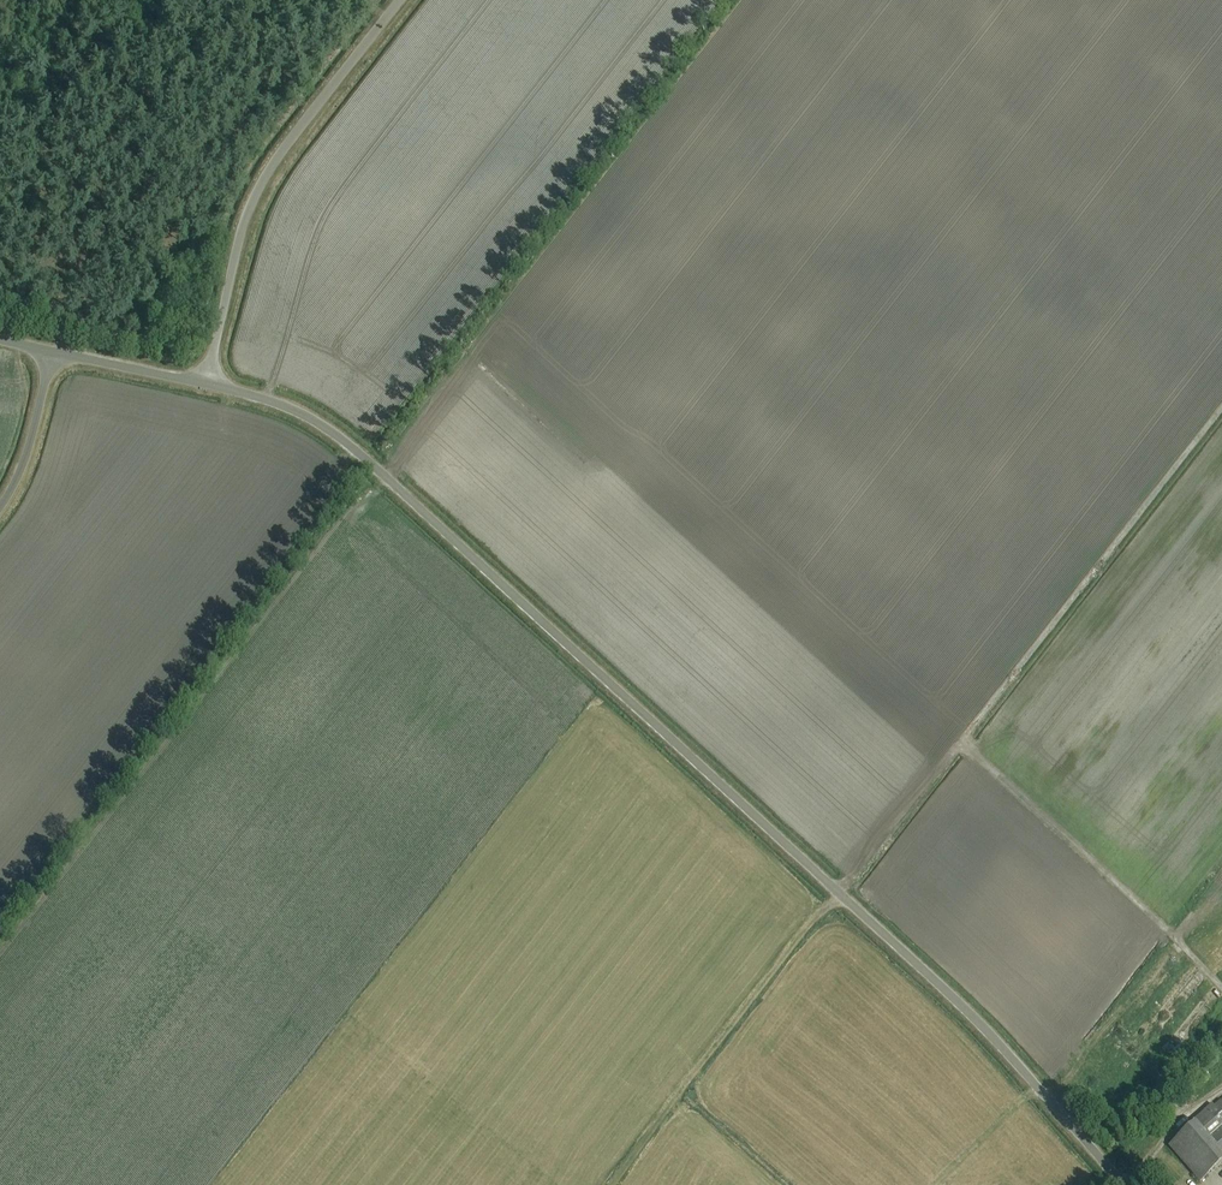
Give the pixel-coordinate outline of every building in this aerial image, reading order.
[(1217,1108),(1213,1104),(1194,1120),(1196,1122),(1169,1145),(1200,1182),(1221,1164),(1221,1104),(1217,1108)]
